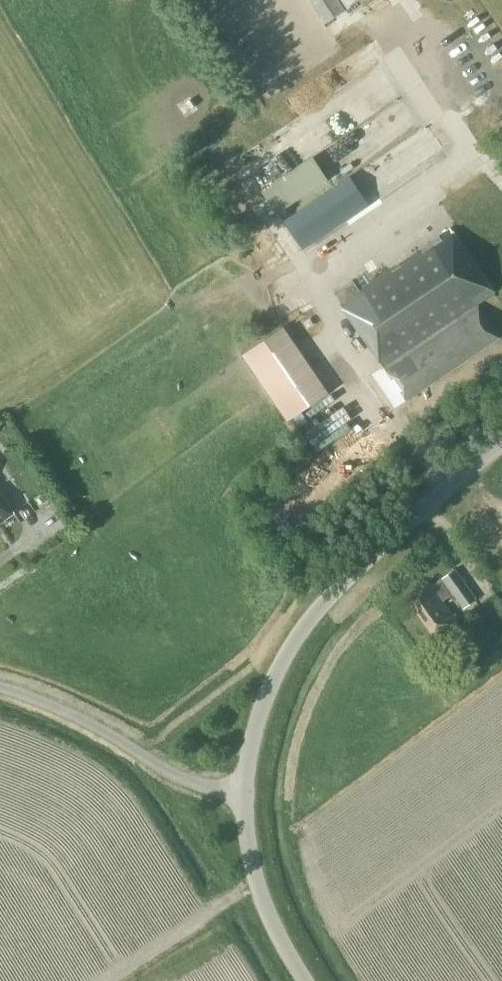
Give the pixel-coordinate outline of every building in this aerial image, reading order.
[(323,24),(345,9),(359,0),(308,0),(323,24)] [(328,178),(313,156),(263,190),(278,211),(328,178)] [(347,217),(329,191),(284,222),(302,248),(347,217)] [(451,228),(360,289),(353,279),(335,291),(342,301),(340,302),(384,366),(385,365),(386,367),(385,368),(407,400),(500,336),(477,303),(494,291),(451,228)] [(329,392),(284,326),(243,354),(288,420),(329,392)] [(15,512),(0,491),(0,522),(15,512)] [(454,592),(465,607),(477,599),(455,569),(443,577),(444,577),(432,585),(429,581),(407,596),(435,635),(457,620),(443,600),(454,592)]
